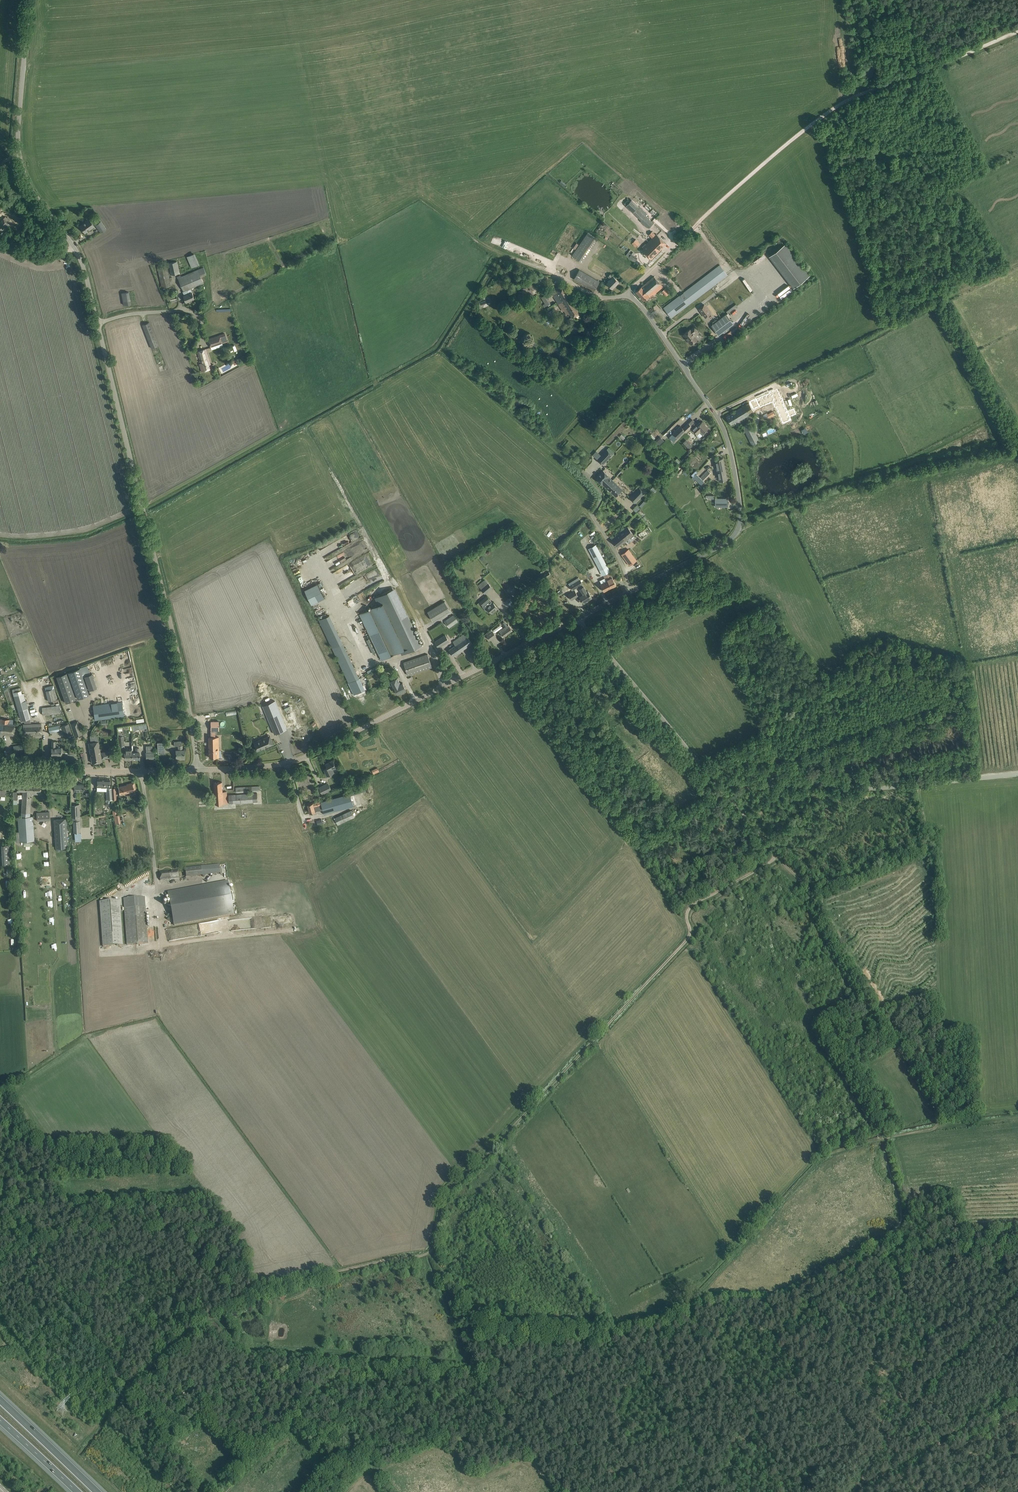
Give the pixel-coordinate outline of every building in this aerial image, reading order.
[(627,186),(623,192),(626,195),(631,190),(627,186)] [(632,199),(626,205),(633,213),(638,208),(639,207),(632,199)] [(664,213),(656,222),(664,230),(667,226),(665,223),(670,218),(664,213)] [(653,223),(645,215),(641,220),(640,221),(648,229),(653,223)] [(1,232),(8,222),(3,218),(0,222),(0,231),(1,232)] [(80,226),(85,233),(94,226),(89,219),(80,226)] [(96,225),(101,232),(106,228),(100,221),(96,225)] [(652,238),(649,242),(654,246),(655,245),(660,250),(666,243),(657,234),(656,235),(653,231),(649,235),(652,238)] [(598,240),(587,232),(572,255),(582,262),(598,240)] [(518,251),(520,246),(504,240),(502,245),(518,251)] [(649,242),(646,245),(645,244),(642,247),(644,249),(642,250),(651,259),(660,250),(655,245),(654,246),(649,242)] [(770,256),(794,288),(810,275),(785,243),(770,256)] [(196,253),(187,256),(192,267),(201,264),(196,253)] [(631,254),(629,257),(635,262),(637,258),(631,254)] [(763,257),(752,264),(756,271),(768,263),(763,257)] [(630,265),(623,258),(618,263),(625,270),(630,265)] [(177,261),(169,263),(172,276),(174,276),(174,274),(179,273),(177,261)] [(158,266),(161,283),(162,288),(171,286),(170,282),(173,281),(172,277),(169,278),(166,264),(158,266)] [(720,264),(667,305),(663,308),(671,318),(728,274),(720,264)] [(204,267),(198,269),(178,278),(184,291),(183,292),(185,295),(184,296),(186,302),(195,298),(191,288),(204,283),(201,277),(207,274),(204,267)] [(607,283),(612,288),(619,281),(614,276),(613,277),(611,274),(608,276),(611,279),(607,283)] [(654,276),(645,284),(654,294),(663,286),(654,276)] [(538,287),(526,281),(522,288),(530,292),(529,293),(533,295),(534,293),(534,294),(538,287)] [(551,291),(554,296),(563,311),(567,309),(572,317),(581,311),(564,284),(551,291)] [(654,294),(645,284),(636,291),(644,300),(649,295),(650,297),(654,294)] [(123,305),(130,304),(128,292),(122,293),(123,305)] [(170,297),(171,303),(178,301),(176,295),(170,297)] [(551,304),(548,299),(546,295),(541,297),(545,303),(542,305),(544,308),(551,304)] [(727,313),(737,306),(736,304),(726,310),(727,313)] [(711,313),(704,305),(700,308),(702,311),(701,312),(705,317),(711,313)] [(711,325),(719,335),(734,324),(726,314),(718,320),(717,319),(713,322),(714,323),(711,325)] [(142,325),(151,348),(158,346),(149,322),(142,325)] [(690,329),(683,335),(685,338),(686,337),(691,344),(696,340),(697,341),(702,338),(696,331),(697,331),(694,327),(690,330),(690,329)] [(225,345),(225,342),(227,341),(225,335),(220,337),(220,335),(208,339),(211,347),(223,343),(224,345),(225,345)] [(197,351),(199,356),(202,365),(200,365),(202,372),(212,368),(215,367),(214,364),(211,365),(206,349),(197,351)] [(750,402),(754,410),(760,406),(760,407),(772,401),(775,406),(776,405),(784,421),(792,417),(790,414),(796,411),(793,405),(788,408),(777,387),(768,392),(756,399),(750,402)] [(749,403),(731,413),(726,416),(731,424),(738,420),(738,421),(754,412),(749,403)] [(761,416),(763,421),(775,415),(772,410),(761,416)] [(696,425),(692,429),(697,434),(701,430),(703,432),(708,427),(702,421),(700,423),(699,423),(697,425),(698,426),(697,426),(696,425)] [(750,422),(747,424),(742,426),(752,445),(760,441),(750,422)] [(673,433),(674,434),(669,439),(672,443),(678,437),(678,438),(685,431),(686,432),(692,426),(689,423),(683,428),(681,426),(673,433)] [(761,431),(764,437),(777,432),(775,425),(761,431)] [(686,439),(682,442),(688,448),(692,445),(686,439)] [(607,449),(597,459),(602,464),(612,454),(607,449)] [(715,460),(719,481),(727,479),(723,458),(715,460)] [(603,483),(606,487),(612,480),(609,477),(609,476),(603,470),(596,478),(602,484),(603,483)] [(708,470),(700,477),(696,473),(692,478),(694,480),(695,479),(701,485),(704,481),(711,473),(708,470)] [(612,480),(606,487),(616,496),(622,489),(612,480)] [(644,493),(639,488),(630,497),(635,503),(644,493)] [(715,498),(715,506),(728,506),(728,498),(715,498)] [(648,526),(638,534),(642,540),(655,529),(652,525),(649,527),(648,526)] [(611,539),(618,547),(634,534),(627,526),(611,539)] [(603,575),(610,572),(596,545),(589,548),(603,575)] [(621,554),(623,557),(630,565),(637,560),(628,549),(621,554)] [(603,575),(605,578),(607,577),(612,587),(616,585),(614,581),(616,580),(615,578),(613,579),(612,576),(610,572),(603,575)] [(355,576),(339,584),(347,599),(370,588),(367,583),(364,585),(366,589),(363,590),(361,586),(363,585),(362,582),(357,585),(354,580),(357,579),(355,576)] [(568,583),(570,585),(572,590),(578,586),(584,595),(581,597),(584,602),(592,597),(589,592),(587,593),(583,587),(578,577),(568,583)] [(607,577),(605,578),(606,581),(600,584),(604,591),(612,587),(607,577)] [(481,589),(485,594),(492,588),(485,580),(479,584),(482,588),(481,589)] [(303,590),(310,604),(323,598),(316,583),(303,590)] [(400,650),(402,654),(422,645),(395,588),(375,598),(378,605),(361,613),(382,659),(400,650)] [(569,594),(572,599),(578,596),(575,591),(569,594)] [(498,608),(487,595),(479,602),(482,605),(482,606),(486,611),(488,611),(489,610),(492,613),(498,608)] [(445,601),(431,609),(428,612),(433,620),(436,618),(450,609),(445,601)] [(444,621),(449,628),(458,621),(453,614),(444,621)] [(330,615),(319,620),(354,694),(365,689),(330,615)] [(505,627),(499,631),(503,637),(512,630),(508,625),(507,625),(504,621),(502,623),(505,627)] [(486,635),(487,636),(490,640),(496,636),(492,631),(486,635)] [(449,650),(451,652),(454,656),(472,643),(465,633),(453,641),(455,645),(449,650)] [(445,634),(434,641),(438,647),(449,641),(445,634)] [(427,654),(403,662),(408,675),(432,667),(427,654)] [(79,668),(68,672),(78,699),(89,695),(79,668)] [(578,679),(580,683),(585,680),(587,683),(593,679),(588,672),(578,679)] [(66,673),(57,676),(66,703),(76,699),(66,673)] [(92,673),(84,675),(89,690),(97,688),(92,673)] [(403,683),(401,683),(398,677),(389,682),(394,692),(396,691),(398,693),(406,689),(403,683)] [(45,687),(48,701),(57,699),(55,688),(52,689),(52,686),(45,687)] [(15,689),(12,689),(14,696),(21,721),(31,718),(24,693),(22,694),(21,687),(15,689)] [(615,691),(611,694),(610,695),(623,712),(630,707),(624,700),(623,701),(615,691)] [(275,701),(263,706),(269,721),(270,724),(275,722),(277,726),(272,728),(275,734),(287,729),(275,701)] [(93,706),(95,720),(98,720),(124,716),(122,702),(93,706)] [(591,703),(587,707),(594,714),(593,715),(596,717),(598,714),(597,713),(599,710),(591,703)] [(60,713),(60,705),(42,708),(43,715),(60,713)] [(632,709),(629,712),(625,714),(636,728),(643,722),(632,709)] [(1,718),(0,722),(0,734),(13,735),(14,724),(13,724),(13,720),(1,718)] [(219,721),(211,721),(211,731),(219,730),(219,721)] [(61,726),(61,724),(48,727),(49,733),(63,730),(63,731),(64,734),(65,737),(72,735),(68,723),(61,726)] [(23,724),(23,731),(23,736),(41,735),(41,724),(23,724)] [(83,735),(78,724),(71,726),(76,738),(83,735)] [(118,731),(119,746),(124,746),(123,736),(122,736),(122,733),(121,733),(121,730),(122,730),(129,729),(129,730),(132,729),(131,725),(122,726),(117,727),(118,731)] [(270,735),(254,741),(257,750),(273,744),(270,735)] [(88,743),(91,758),(92,763),(102,761),(97,736),(90,737),(90,740),(91,742),(88,743)] [(221,750),(219,750),(219,737),(209,737),(209,757),(221,757),(221,750)] [(182,741),(174,741),(174,746),(178,746),(178,750),(176,750),(176,759),(184,759),(184,750),(182,750),(182,741)] [(51,748),(51,755),(61,755),(61,754),(62,754),(62,751),(61,751),(61,748),(55,748),(55,742),(51,742),(51,748)] [(324,770),(327,775),(334,772),(332,768),(336,767),(333,760),(326,764),(328,768),(324,770)] [(97,787),(109,787),(110,779),(97,779),(97,787)] [(214,782),(214,787),(215,804),(228,803),(227,791),(223,792),(222,782),(214,782)] [(16,832),(16,842),(34,841),(33,816),(30,816),(30,813),(29,813),(30,794),(42,794),(42,785),(17,783),(17,790),(23,791),(21,817),(18,817),(19,831),(16,832)] [(118,787),(120,792),(120,794),(130,791),(131,795),(136,794),(135,790),(136,790),(134,783),(127,784),(127,785),(118,787)] [(319,787),(322,794),(329,791),(325,784),(319,787)] [(352,790),(353,795),(363,791),(361,784),(349,788),(350,791),(352,790)] [(229,803),(258,801),(257,793),(229,795),(229,803)] [(323,810),(324,814),(335,811),(334,811),(339,810),(339,809),(348,807),(347,804),(352,802),(350,794),(321,802),(320,801),(308,804),(310,813),(323,810)] [(71,805),(72,821),(73,833),(74,833),(74,837),(80,836),(80,834),(83,834),(83,837),(91,836),(90,827),(80,827),(79,805),(71,805)] [(365,805),(357,809),(360,814),(368,810),(365,805)] [(335,819),(334,819),(336,824),(337,823),(338,825),(342,823),(354,817),(359,815),(359,814),(356,808),(351,810),(335,818),(335,819)] [(113,816),(114,816),(115,823),(120,823),(119,814),(117,814),(116,809),(112,810),(113,816)] [(36,812),(37,821),(50,820),(49,811),(36,812)] [(54,819),(55,848),(68,847),(66,818),(54,819)] [(1,845),(2,865),(11,865),(10,845),(1,845)] [(219,864),(185,868),(186,876),(220,873),(219,864)] [(160,872),(160,880),(179,878),(178,871),(169,872),(169,871),(160,872)] [(227,881),(168,892),(174,925),(233,914),(231,903),(235,903),(232,891),(229,891),(227,881)] [(144,897),(124,898),(124,900),(127,945),(143,944),(148,943),(147,927),(145,906),(144,897)] [(119,900),(100,902),(103,946),(122,945),(119,900)]
